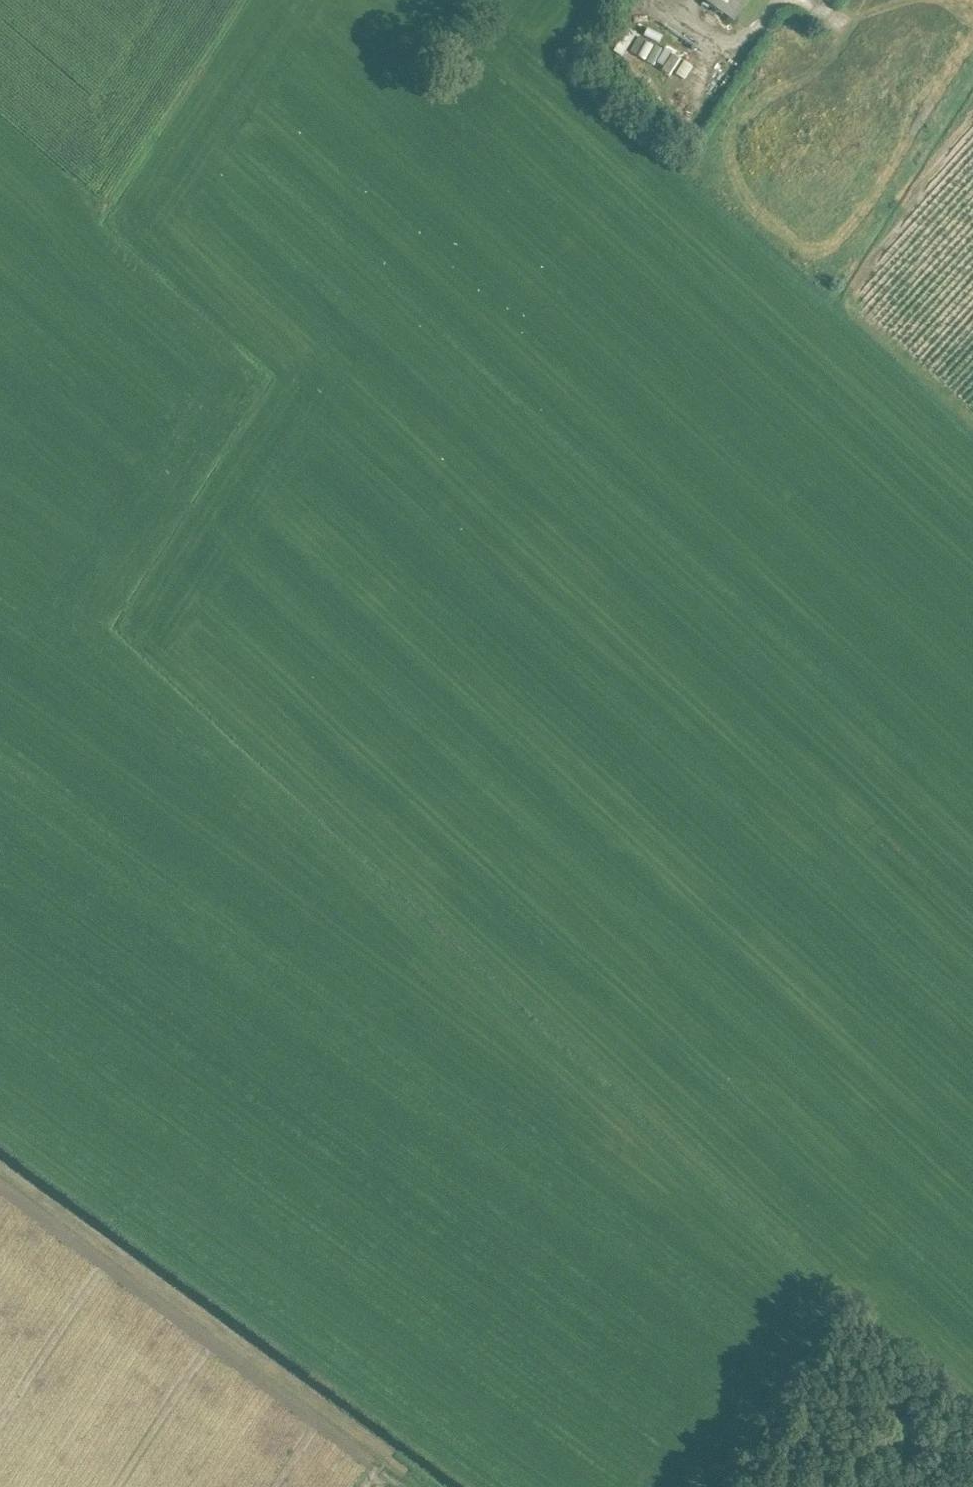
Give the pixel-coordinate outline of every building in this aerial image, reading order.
[(736,21),(749,0),(704,0),(736,21)] [(632,58),(643,37),(626,27),(614,49),(632,58)] [(659,43),(653,58),(670,65),(676,49),(659,43)]
